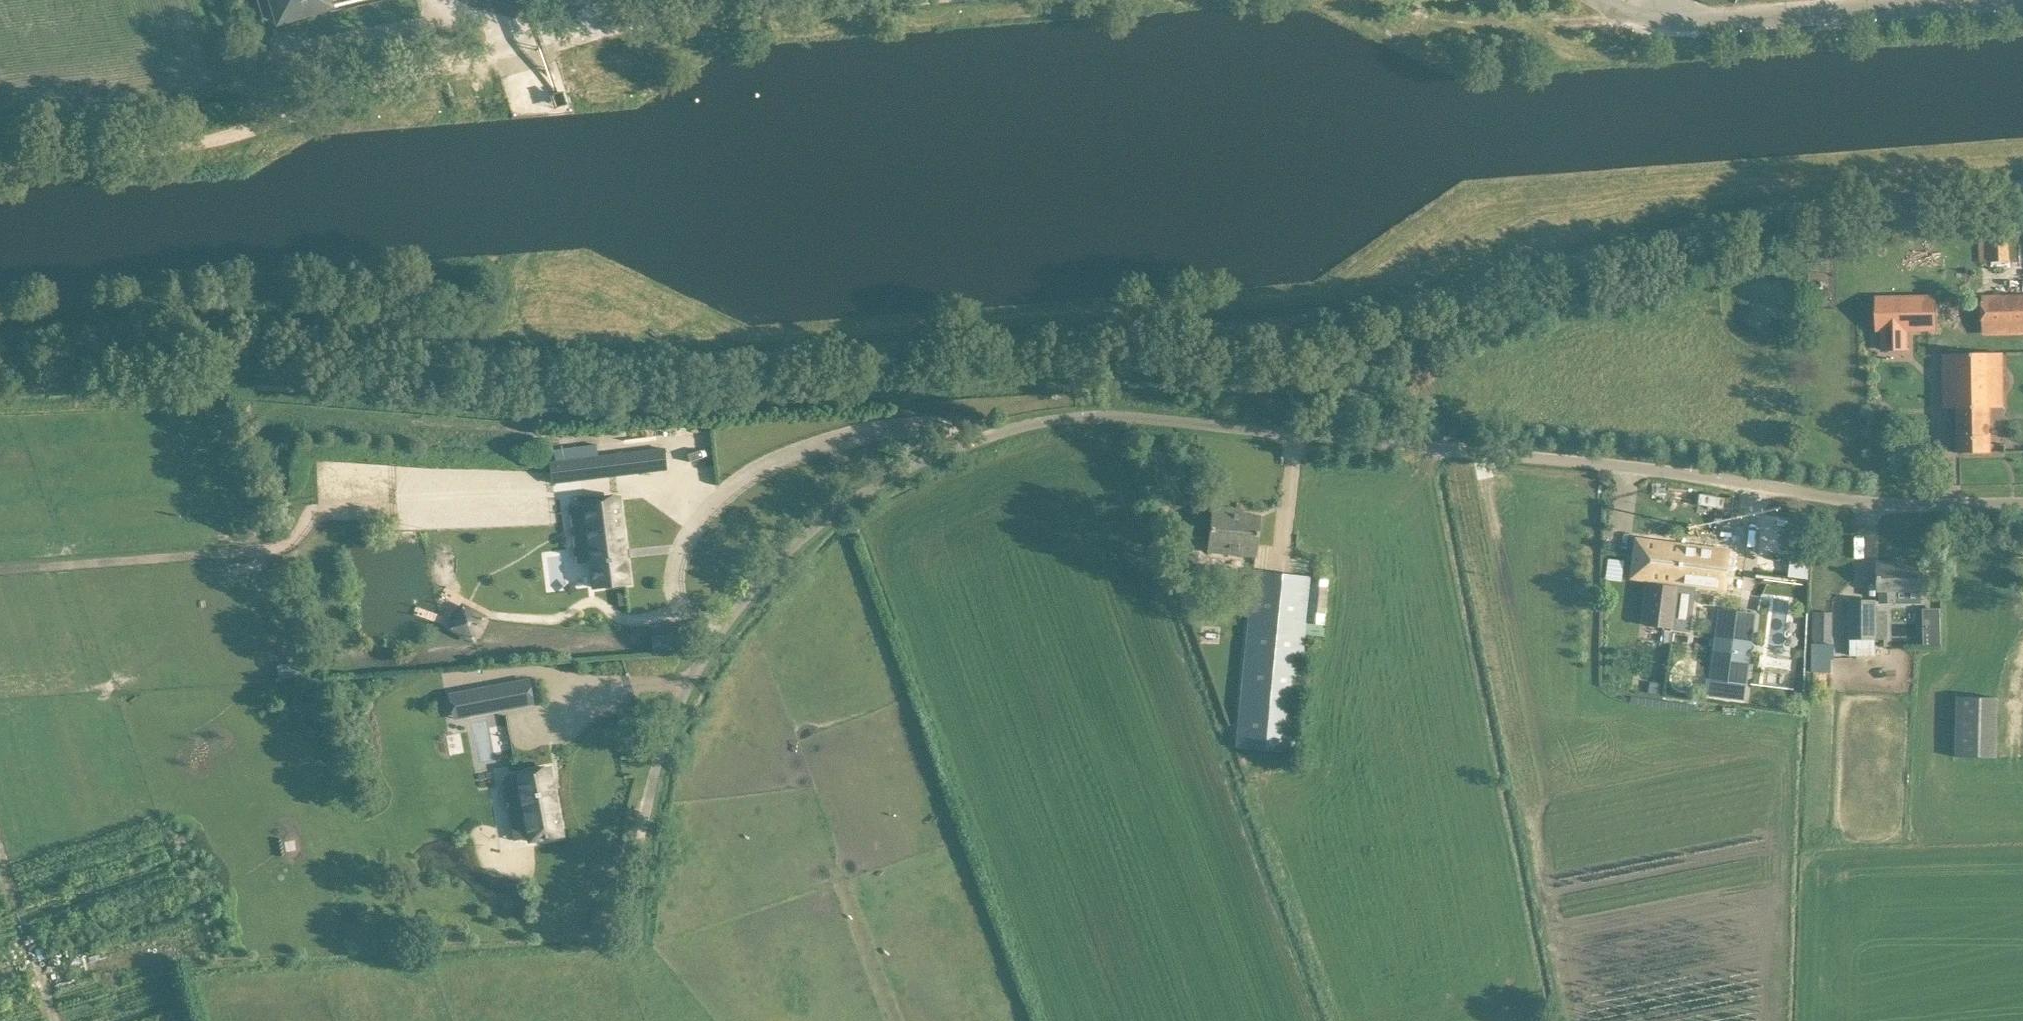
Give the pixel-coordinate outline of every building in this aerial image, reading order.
[(279,21),(329,6),(327,0),(273,0),(279,21)] [(2007,241),(1989,242),(1991,263),(2009,261),(2007,241)] [(1986,334),(2022,334),(2022,293),(1983,294),(1982,331),(1986,331),(1986,334)] [(1878,295),(1879,332),(1937,331),(1937,294),(1878,295)] [(1943,354),(1945,409),(1958,408),(1959,453),(1990,452),(1989,407),(2003,407),(2002,353),(1943,354)] [(663,448),(563,460),(566,482),(666,469),(663,448)] [(595,519),(600,584),(635,581),(629,498),(594,501),(594,505),(580,506),(581,520),(595,519)] [(1208,551),(1256,555),(1259,518),(1231,515),(1231,510),(1212,508),(1208,551)] [(1668,549),(1668,544),(1654,542),(1652,540),(1644,539),(1642,541),(1638,540),(1634,573),(1652,575),(1651,583),(1677,586),(1679,587),(1679,583),(1725,588),(1729,553),(1728,553),(1728,558),(1703,555),(1704,549),(1684,547),(1683,551),(1668,549)] [(1923,590),(1923,566),(1899,566),(1899,563),(1879,563),(1879,591),(1880,591),(1880,602),(1896,602),(1896,604),(1909,604),(1922,603),(1922,590),(1923,590)] [(1236,746),(1293,752),(1304,634),(1323,636),(1328,580),(1253,572),(1236,746)] [(1645,624),(1673,627),(1677,586),(1651,583),(1645,624)] [(1876,612),(1876,601),(1850,601),(1850,655),(1875,655),(1875,639),(1886,639),(1886,612),(1876,612)] [(463,605),(452,626),(474,637),(485,616),(463,605)] [(1940,608),(1923,609),(1924,645),(1940,645),(1940,608)] [(1712,679),(1746,683),(1755,614),(1721,610),(1712,679)] [(1813,642),(1832,642),(1832,614),(1813,614),(1813,642)] [(1812,671),(1812,672),(1831,672),(1831,671),(1832,657),(1812,657),(1812,671)] [(302,664),(279,666),(280,680),(303,678),(302,664)] [(500,683),(465,690),(470,715),(504,709),(500,683)] [(1955,757),(1997,758),(1998,698),(1957,697),(1955,757)] [(509,721),(472,729),(478,758),(516,751),(509,721)] [(561,835),(549,768),(509,775),(511,786),(505,787),(509,810),(523,807),(530,841),(561,835)]
